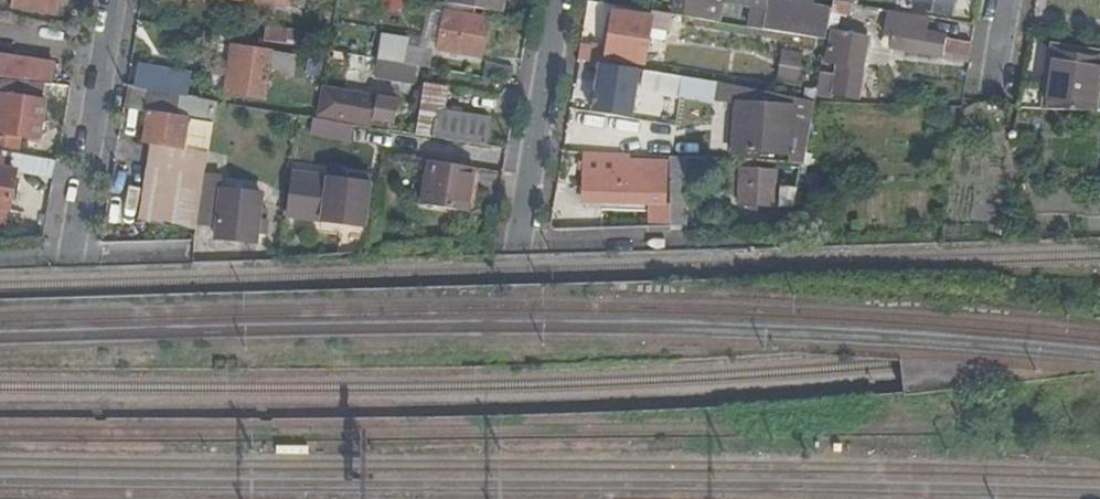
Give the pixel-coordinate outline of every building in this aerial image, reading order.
[(10,6),(54,13),(56,0),(11,0),(10,6)] [(447,3),(500,11),(502,0),(448,0),(447,3)] [(767,0),(678,0),(676,15),(718,22),(721,1),(765,8),(767,0)] [(789,0),(767,0),(765,8),(763,27),(825,38),(831,13),(832,7),(789,0)] [(902,4),(949,14),(952,0),(903,0),(902,4)] [(832,7),(831,13),(848,16),(850,4),(833,1),(832,7)] [(474,10),(434,3),(433,12),(443,14),(437,50),(481,59),(487,19),(473,16),(474,10)] [(580,44),(578,60),(605,64),(606,57),(643,63),(649,29),(669,32),(672,14),(651,11),(651,19),(614,12),(608,48),(580,44)] [(969,57),(973,30),(887,16),(884,35),(892,37),(891,46),(941,55),(941,52),(969,57)] [(840,65),(862,69),(868,36),(831,30),(825,63),(837,65),(840,65)] [(268,68),(270,52),(232,47),(225,93),(263,98),(268,68)] [(406,47),(405,49),(393,47),(391,61),(428,68),(431,52),(406,47)] [(1099,111),(1099,82),(1096,81),(1099,55),(1099,54),(1057,47),(1049,88),(1022,83),(1018,101),(1017,107),(1099,111)] [(282,54),(270,52),(268,68),(279,70),(282,54)] [(23,80),(24,77),(51,81),(54,63),(2,54),(0,66),(0,76),(23,80)] [(422,68),(371,59),(369,75),(420,83),(422,68)] [(834,77),(831,95),(856,99),(862,69),(840,65),(837,65),(834,77)] [(721,108),(724,85),(724,82),(650,71),(650,76),(656,78),(656,83),(680,86),(679,97),(705,99),(704,106),(721,108)] [(145,89),(178,95),(181,78),(148,72),(145,89)] [(819,75),(816,93),(831,95),(834,77),(819,75)] [(0,78),(0,145),(16,148),(19,133),(41,137),(47,97),(26,93),(28,80),(23,80),(0,78)] [(177,111),(180,95),(178,95),(145,89),(128,87),(125,108),(147,112),(156,113),(157,108),(171,110),(177,111)] [(392,129),(398,102),(323,87),(317,114),(392,129)] [(196,225),(216,101),(180,95),(177,111),(171,110),(170,116),(156,113),(147,112),(142,141),(176,147),(172,167),(140,162),(132,215),(196,225)] [(789,146),(790,140),(791,132),(796,133),(796,128),(791,127),(792,107),(779,106),(779,99),(756,98),(754,122),(744,122),(743,122),(742,128),(744,131),(744,143),(742,144),(741,149),(744,151),(789,154),(789,146)] [(441,112),(436,138),(484,145),(488,120),(441,112)] [(347,139),(349,127),(314,121),(312,133),(347,139)] [(649,203),(647,226),(662,226),(665,172),(662,172),(662,164),(628,162),(628,155),(584,153),(583,170),(582,200),(649,203)] [(37,174),(53,177),(56,160),(40,157),(37,174)] [(669,225),(669,230),(685,230),(687,158),(670,157),(669,225)] [(476,166),(429,159),(422,203),(468,210),(476,166)] [(363,228),(372,178),(298,166),(290,216),(363,228)] [(748,203),(758,204),(769,205),(780,205),(793,206),(800,167),(775,166),(775,171),(741,170),(739,203),(748,203)] [(6,210),(10,192),(12,182),(14,171),(0,168),(0,209),(6,210)] [(257,241),(262,194),(221,189),(215,237),(257,241)]
